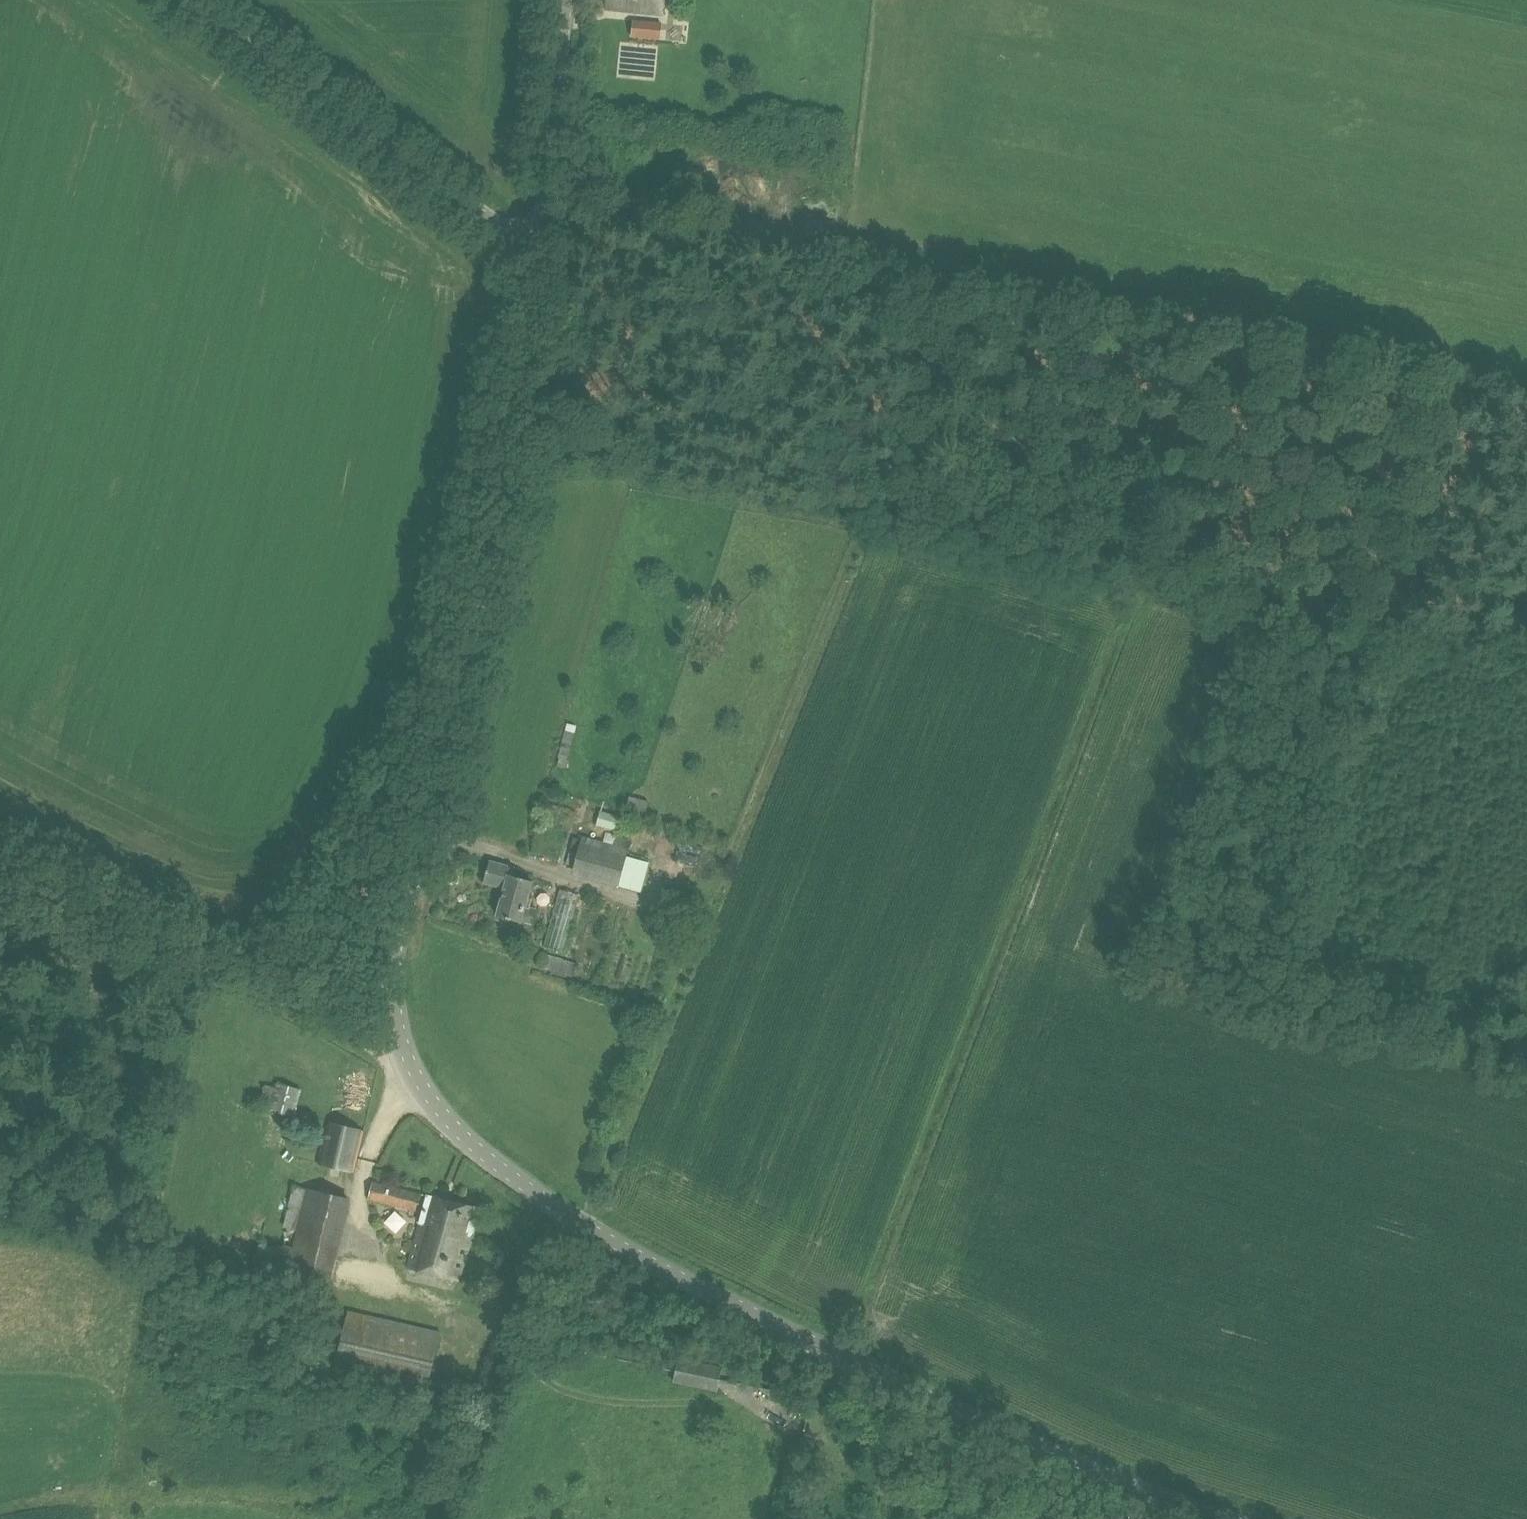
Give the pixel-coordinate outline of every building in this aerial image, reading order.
[(661,14),(662,0),(608,0),(607,8),(661,14)] [(631,38),(660,40),(661,22),(632,20),(631,38)] [(648,801),(630,797),(627,807),(646,812),(648,801)] [(623,819),(600,812),(597,824),(620,831),(623,819)] [(566,864),(574,867),(582,840),(574,837),(566,864)] [(572,874),(619,887),(626,857),(628,848),(583,837),(582,840),(574,867),(572,874)] [(626,857),(619,887),(641,892),(648,862),(626,857)] [(484,882),(504,888),(496,916),(520,923),(520,921),(531,924),(535,910),(529,908),(531,899),(527,898),(532,881),(512,876),(514,869),(489,862),(484,882)] [(543,947),(562,952),(579,895),(560,890),(543,947)] [(259,1110),(294,1119),(301,1090),(276,1083),(275,1088),(265,1085),(259,1110)] [(316,1164),(354,1173),(364,1131),(327,1122),(316,1164)] [(367,1200),(416,1212),(420,1193),(372,1181),(367,1200)] [(306,1189),(306,1190),(292,1187),(279,1245),(276,1247),(257,1243),(251,1272),(325,1290),(328,1279),(331,1280),(350,1198),(306,1189)] [(407,1268),(459,1283),(476,1226),(480,1210),(427,1195),(407,1268)] [(331,1375),(425,1396),(441,1332),(348,1311),(331,1375)] [(673,1382),(717,1391),(722,1369),(678,1360),(673,1382)]
